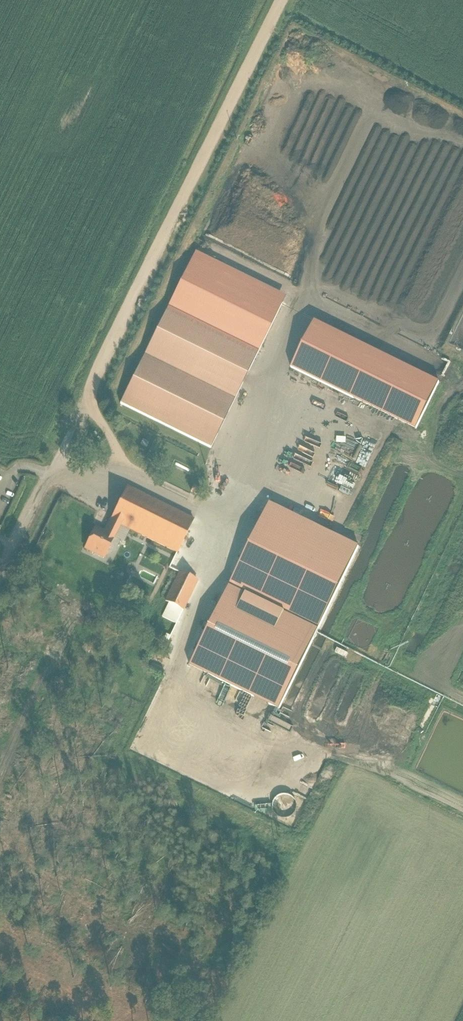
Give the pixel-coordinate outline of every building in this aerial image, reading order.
[(286,178),(275,179),(276,190),(286,190),(286,178)] [(300,247),(307,250),(302,258),(307,261),(315,245),(304,240),(300,247)] [(121,405),(209,449),(257,354),(168,310),(121,405)] [(371,404),(369,410),(385,416),(387,410),(371,404)] [(371,428),(387,436),(390,430),(374,423),(371,428)] [(314,470),(319,460),(306,453),(301,464),(314,470)] [(177,554),(194,520),(127,486),(111,518),(110,518),(104,530),(95,526),(84,549),(103,559),(114,537),(123,542),(129,530),(177,554)] [(358,546),(269,503),(192,664),(279,709),(358,546)] [(179,571),(164,601),(184,611),(199,580),(179,571)] [(292,731),(295,725),(274,715),(271,721),(292,731)] [(313,789),(317,782),(305,775),(301,783),(313,789)]
